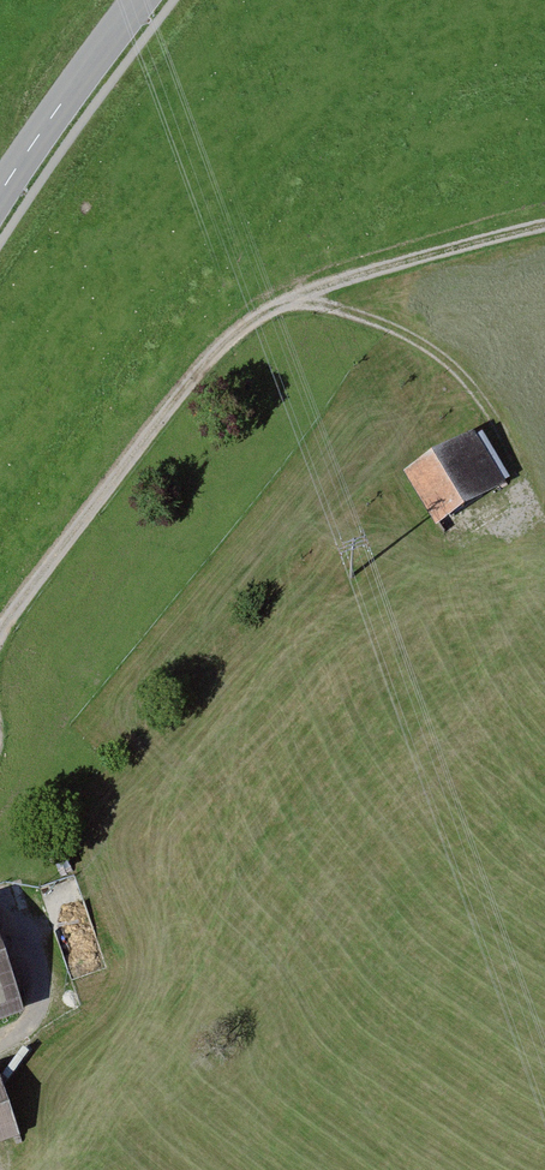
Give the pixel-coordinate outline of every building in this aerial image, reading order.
[(508,490),(475,440),(410,484),(443,533),(508,490)] [(25,1016),(0,940),(0,1024),(25,1016)] [(0,1074),(0,1146),(25,1137),(3,1073),(0,1074)]
